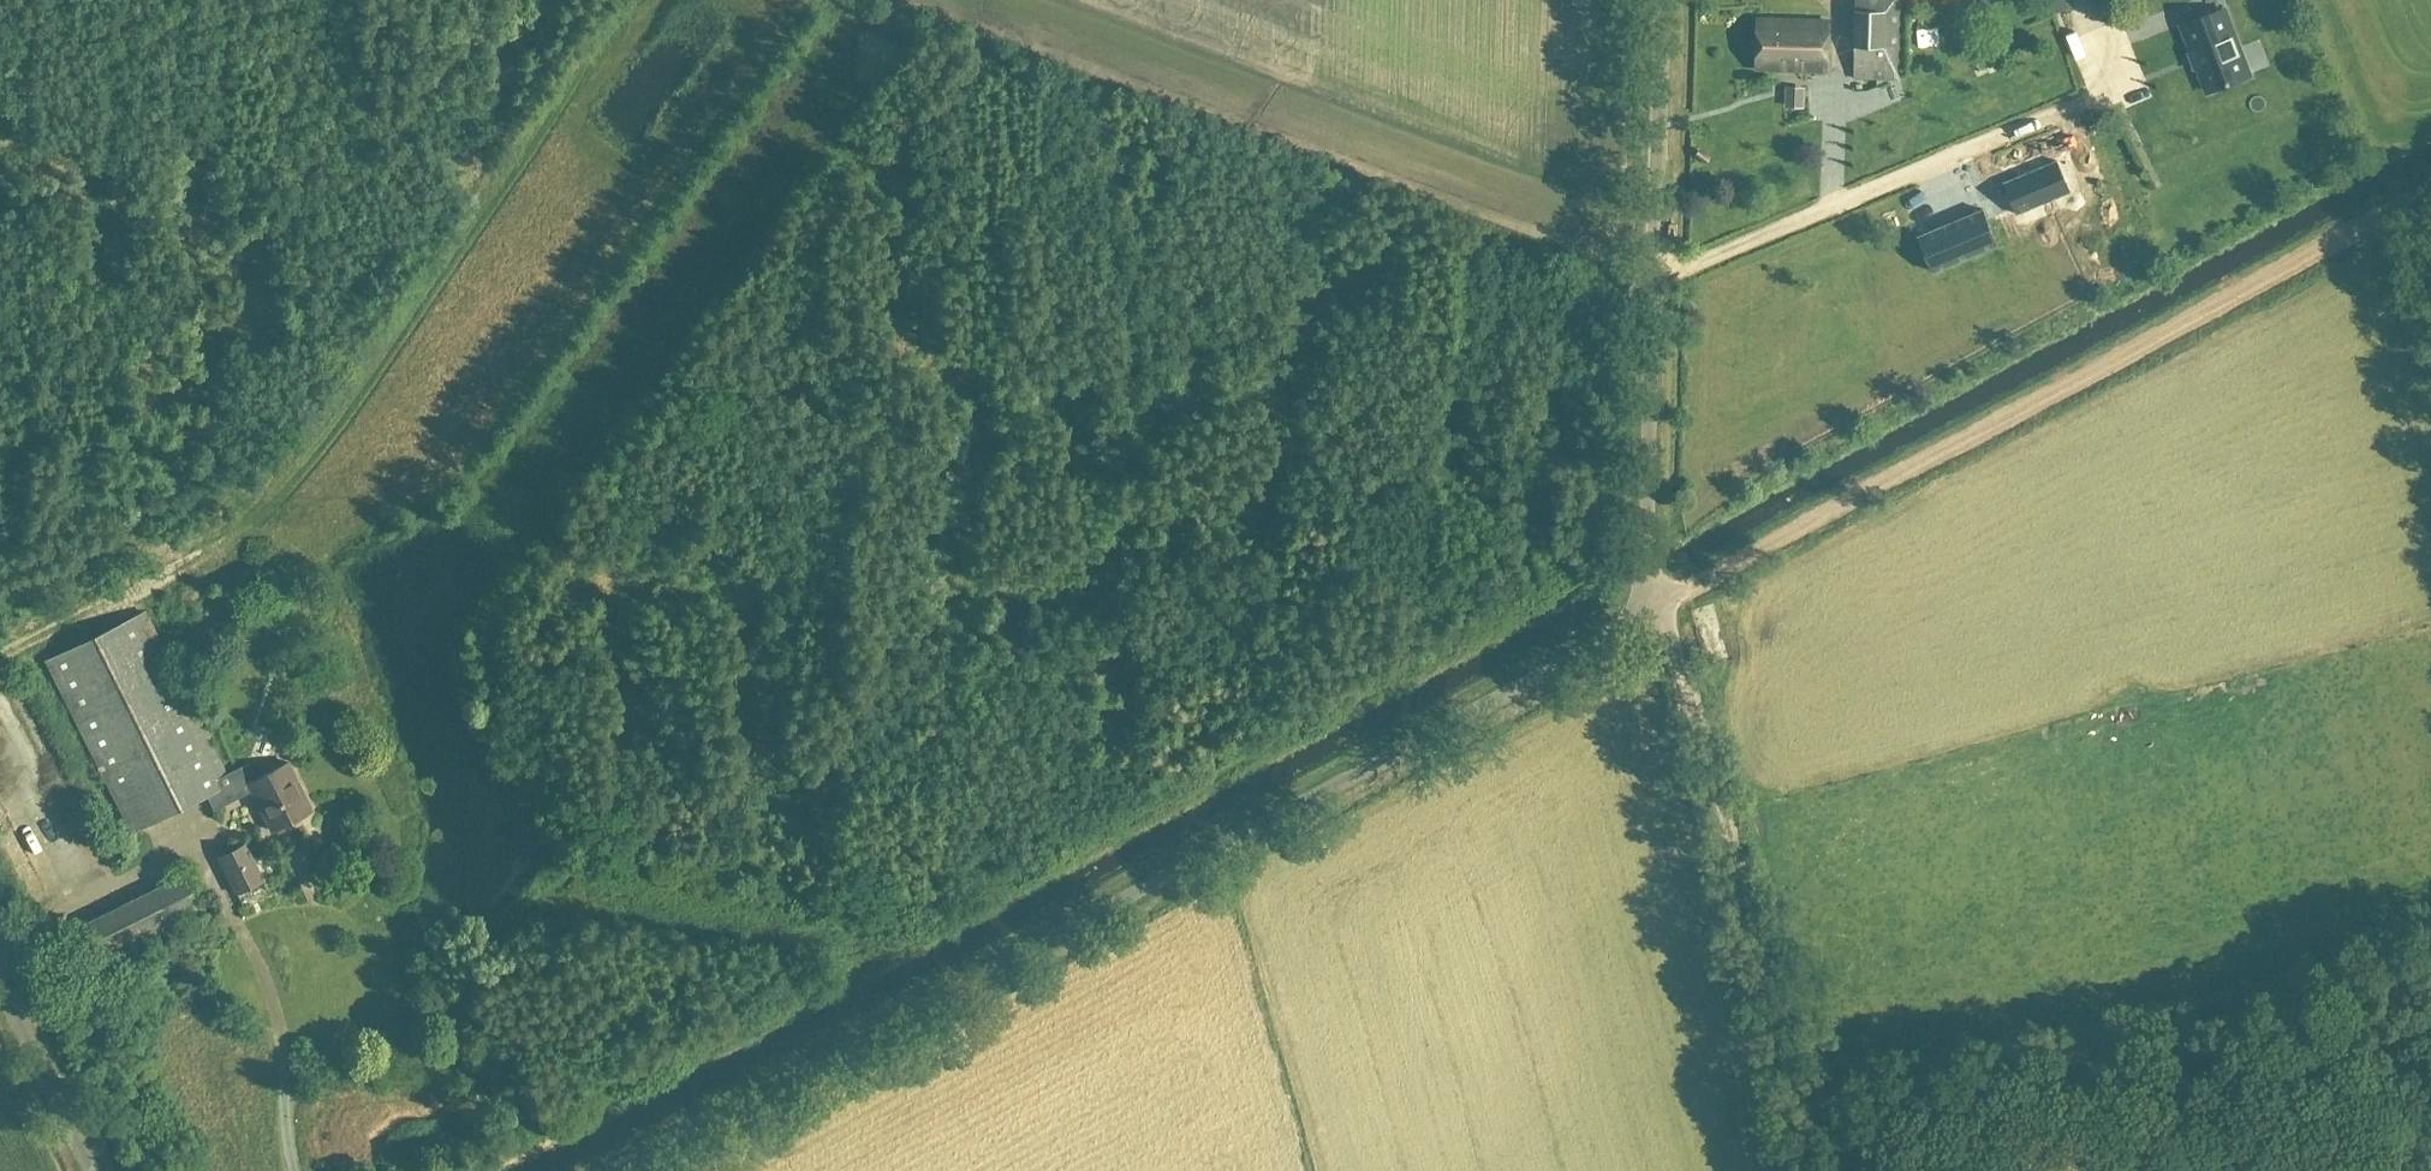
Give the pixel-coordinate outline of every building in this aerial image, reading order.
[(1853,76),(1853,80),(1900,82),(1900,77),(1900,55),(1904,55),(1905,9),(1899,8),(1899,0),(1855,0),(1853,76)] [(2058,13),(2073,8),(2070,0),(2054,0),(2058,13)] [(2200,65),(2198,66),(2209,92),(2249,76),(2223,9),(2183,24),(2193,52),(2195,52),(2200,65)] [(1755,67),(1827,69),(1829,19),(1757,17),(1755,67)] [(2174,163),(2186,157),(2175,136),(2163,142),(2174,163)] [(2070,191),(2057,160),(2004,183),(2017,214),(2070,191)] [(1998,244),(1983,209),(1918,236),(1933,271),(1998,244)] [(143,611),(43,662),(131,833),(205,795),(213,811),(252,791),(272,830),(311,810),(287,763),(257,778),(249,763),(227,774),(143,611)] [(237,894),(263,880),(244,843),(218,857),(237,894)] [(88,922),(110,966),(205,918),(183,874),(88,922)]
